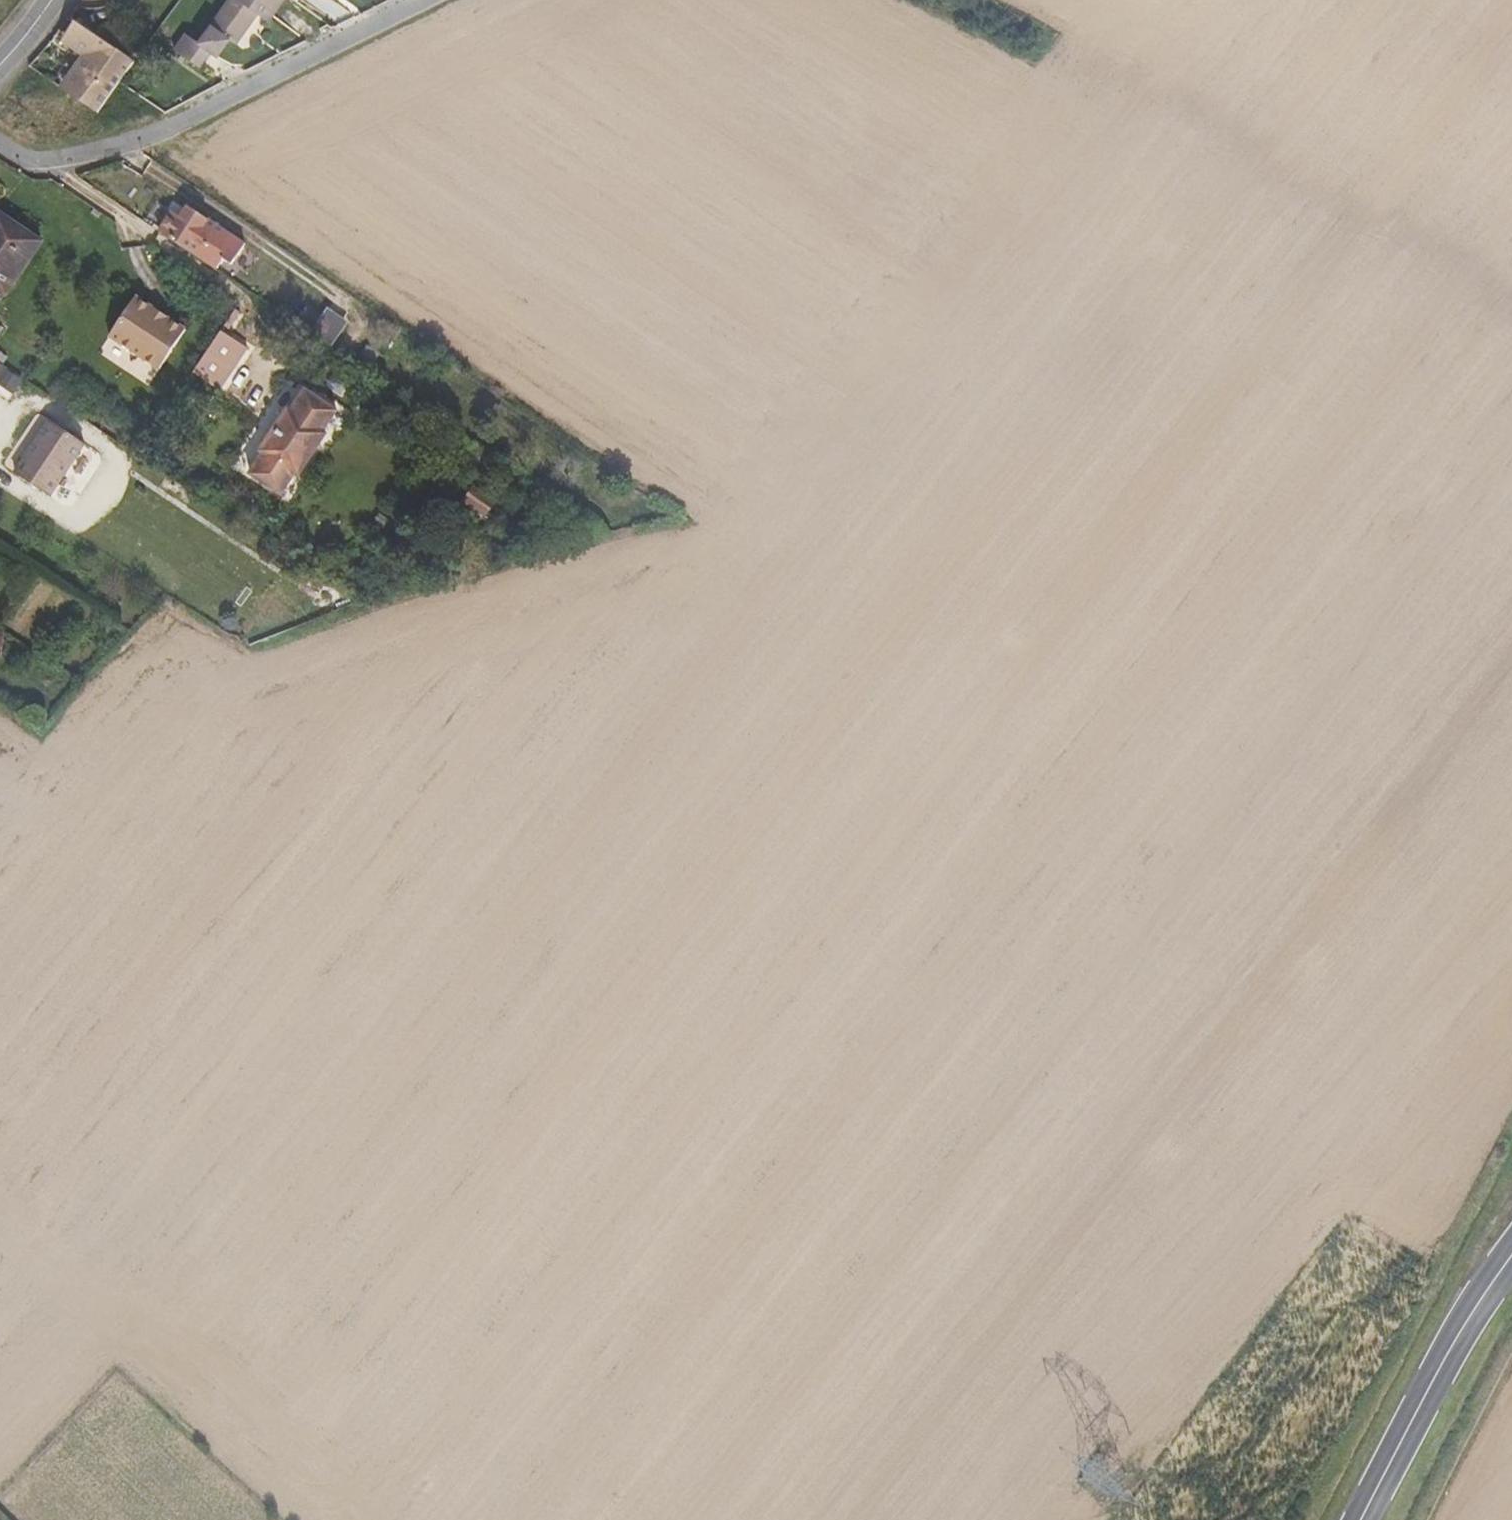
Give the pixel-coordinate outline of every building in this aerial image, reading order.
[(204,74),(213,63),(220,67),(232,49),(237,53),(259,22),(270,30),(287,4),(282,0),(237,0),(202,54),(188,46),(180,57),(204,74)] [(287,4),(295,9),(301,0),(282,0),(287,4)] [(300,13),(309,0),(301,0),(295,9),(300,13)] [(78,54),(57,86),(98,113),(134,59),(72,17),(56,41),(78,54)] [(202,77),(204,74),(180,57),(177,61),(202,77)] [(162,207),(148,227),(206,265),(213,254),(221,260),(235,240),(177,202),(170,212),(162,207)] [(0,225),(0,314),(3,315),(44,252),(0,225)] [(191,339),(142,305),(115,345),(164,378),(191,339)] [(313,329),(334,344),(350,321),(330,306),(313,329)] [(309,482),(338,439),(332,435),(344,416),(315,396),(301,416),(296,414),(267,453),(271,458),(256,479),(288,500),(302,478),(309,482)] [(22,484),(52,503),(88,450),(59,431),(22,484)]
